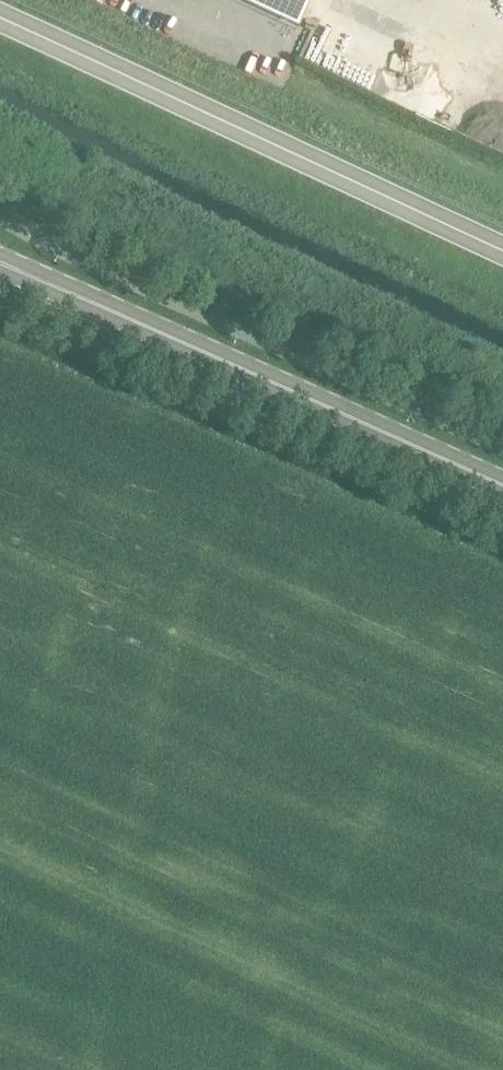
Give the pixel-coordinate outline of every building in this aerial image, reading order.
[(298,28),(311,0),(237,0),(298,28)]
